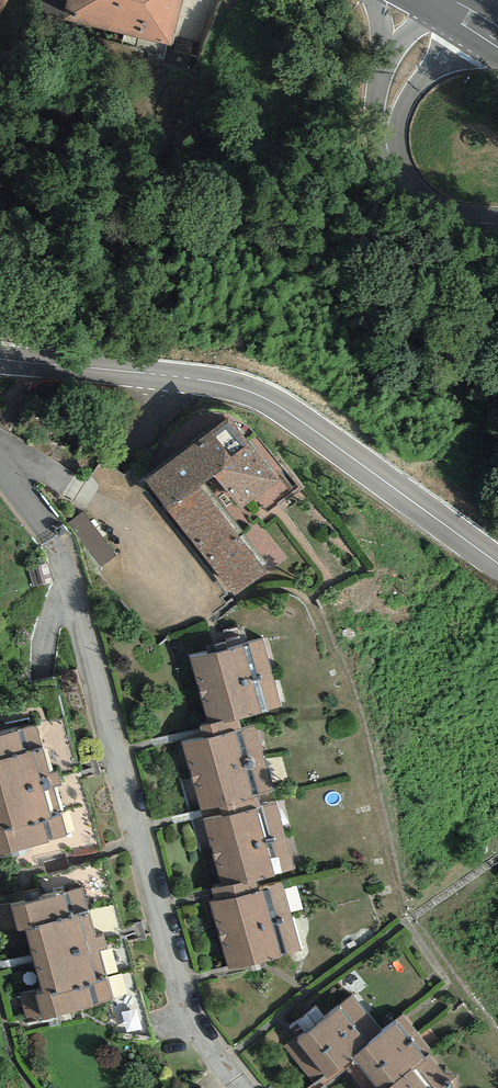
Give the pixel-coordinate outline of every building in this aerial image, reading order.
[(8,14),(15,0),(0,0),(0,10),(8,14)] [(73,26),(171,53),(186,0),(81,0),(73,26)] [(302,493),(233,408),(149,476),(244,592),(285,558),(260,527),(302,493)] [(105,558),(117,549),(96,523),(93,525),(82,511),(73,519),(105,558)] [(269,650),(200,667),(218,735),(181,744),(218,888),(195,894),(218,982),(299,961),(279,882),(300,877),(260,719),(285,713),(269,650)] [(0,744),(0,856),(75,842),(54,734),(0,744)] [(0,902),(0,906),(20,1015),(108,999),(88,886),(0,902)] [(371,1004),(304,1061),(328,1087),(364,1087),(368,1085),(371,1087),(468,1087),(417,1029),(403,1042),(371,1004)]
